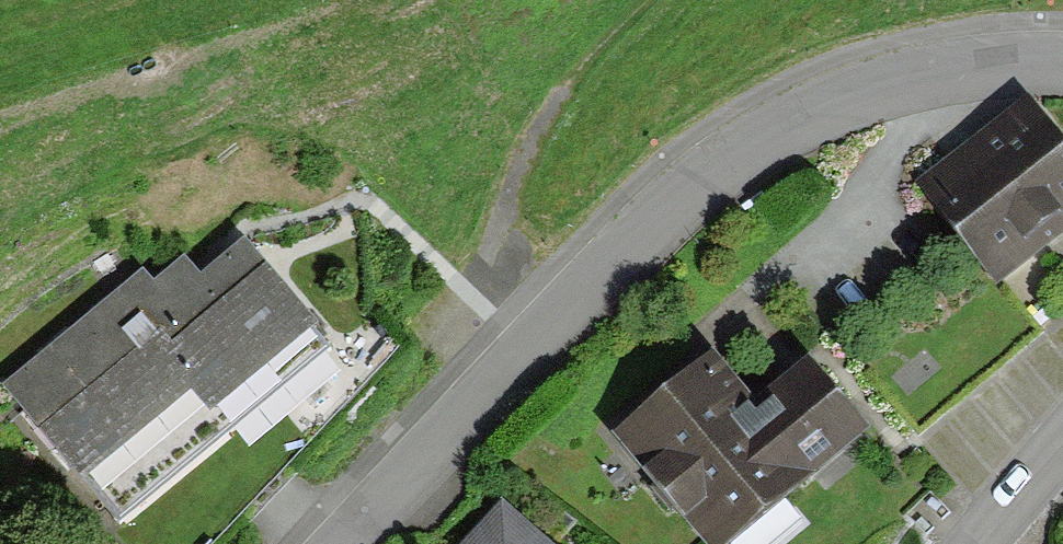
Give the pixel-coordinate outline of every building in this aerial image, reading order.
[(1026,106),(922,184),(998,283),(1062,233),(1062,155),(1026,106)] [(20,386),(126,521),(348,348),(242,213),(20,386)] [(696,543),(740,543),(871,438),(806,358),(752,403),(713,356),(610,440),(696,543)] [(493,527),(478,543),(513,543),(493,527)]
